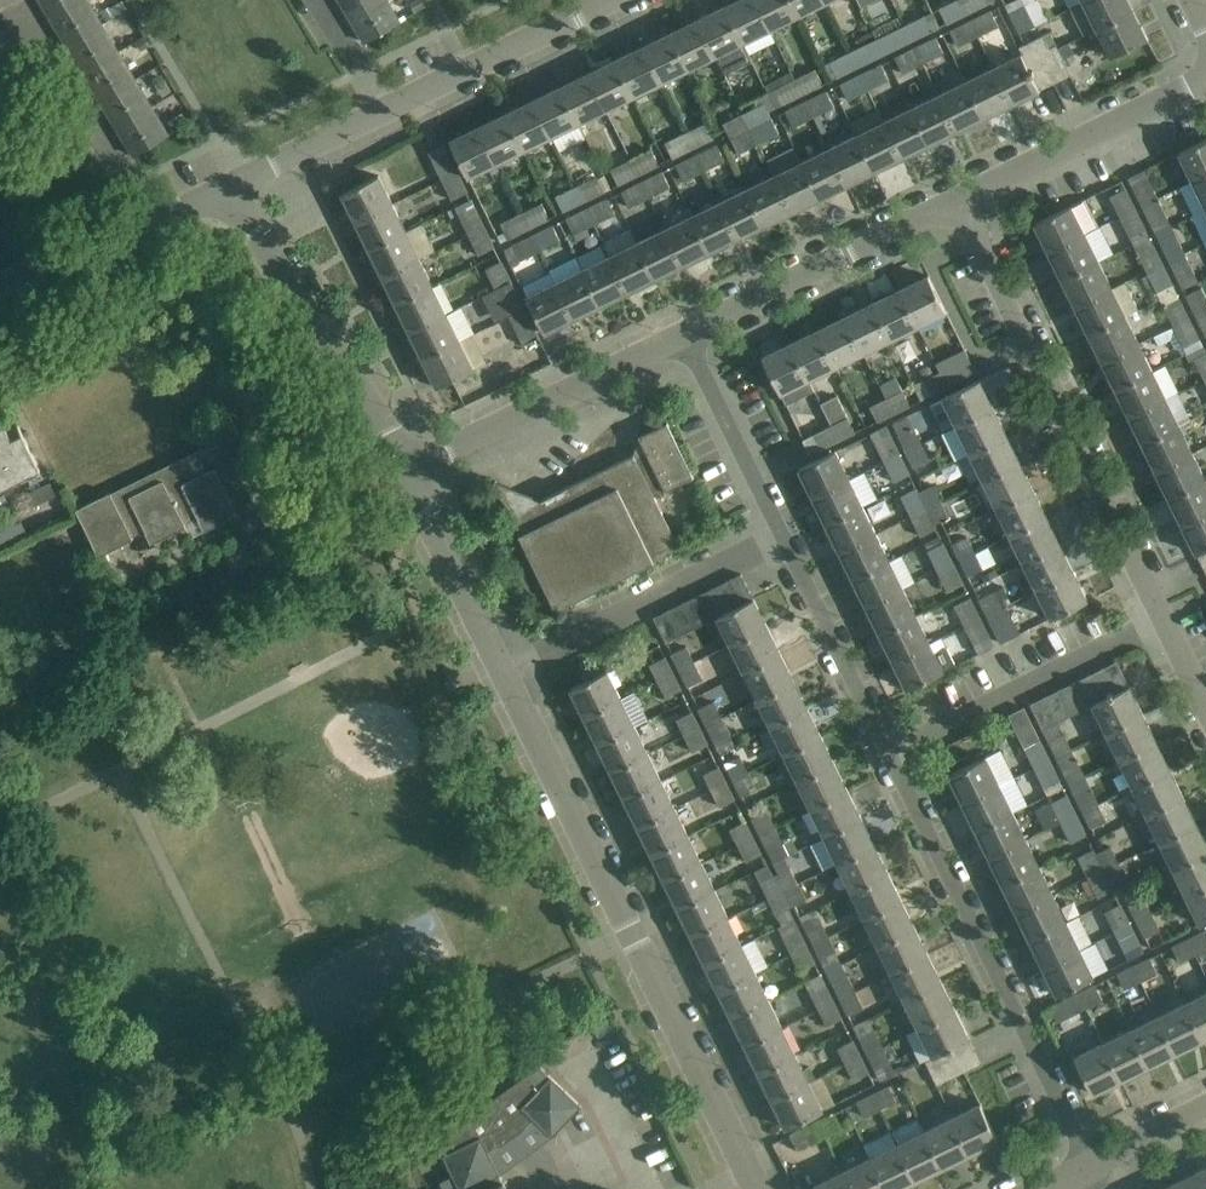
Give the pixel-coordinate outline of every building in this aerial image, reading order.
[(51,17),(79,0),(40,0),(51,17)] [(102,24),(88,0),(79,0),(51,17),(67,45),(102,24)] [(128,8),(123,0),(120,0),(109,7),(114,16),(128,8)] [(348,14),(372,0),(340,0),(348,14)] [(388,0),(372,0),(348,14),(365,42),(401,21),(388,0)] [(422,0),(413,0),(409,2),(415,12),(426,6),(422,0)] [(770,27),(756,0),(737,0),(725,6),(743,41),(770,27)] [(770,27),(797,14),(790,0),(756,0),(770,27)] [(825,0),(791,0),(797,14),(825,0)] [(947,23),(967,13),(961,0),(954,0),(939,7),(947,23)] [(967,13),(988,4),(986,0),(961,0),(967,13)] [(1085,3),(1099,30),(1135,13),(1128,0),(1091,0),(1085,3)] [(1026,4),(1009,12),(1019,33),(1036,24),(1026,4)] [(710,12),(697,18),(715,54),(724,73),(752,60),(743,41),(725,6),(710,13),(710,12)] [(971,19),(979,35),(999,26),(991,10),(971,19)] [(1135,13),(1099,30),(1113,59),(1115,58),(1115,57),(1148,41),(1150,40),(1149,39),(1142,25),(1141,26),(1135,13)] [(925,14),(905,24),(913,40),(933,30),(925,14)] [(688,68),(715,54),(697,18),(685,24),(685,25),(670,33),(688,68)] [(950,30),(958,46),(979,35),(971,19),(950,30)] [(84,72),(119,51),(102,24),(67,45),(84,72)] [(885,34),(893,50),(913,40),(905,24),(885,34)] [(141,37),(135,27),(121,35),(127,45),(141,37)] [(688,68),(670,33),(656,40),(655,39),(643,45),(660,81),(688,68)] [(1042,59),(1059,50),(1056,43),(1050,46),(1044,34),(1018,46),(1021,52),(1028,66),(1042,59)] [(135,41),(140,50),(149,44),(143,36),(135,41)] [(937,37),(916,47),(924,62),(944,52),(937,37)] [(877,57),(870,41),(850,51),(857,67),(877,57)] [(652,96),(665,90),(660,81),(652,65),(643,45),(630,51),(630,52),(615,60),(633,95),(648,88),(652,96)] [(903,73),(924,62),(916,47),(895,57),(903,73)] [(1071,74),(1059,50),(1042,59),(1054,83),(1071,74)] [(135,79),(119,51),(84,72),(100,100),(135,79)] [(857,67),(850,51),(829,61),(836,77),(857,67)] [(1039,91),(1040,91),(1040,90),(1028,66),(1021,52),(1020,52),(994,65),(1013,104),(1025,99),(1024,98),(1038,91),(1039,91)] [(1054,83),(1042,59),(1028,66),(1040,90),(1054,83)] [(606,108),(633,95),(615,60),(601,67),(600,66),(588,72),(606,108)] [(862,74),(869,89),(890,79),(882,64),(862,74)] [(1013,104),(994,65),(966,79),(985,117),(999,110),(999,111),(1013,104)] [(795,78),(803,94),(823,84),(815,68),(795,78)] [(576,79),(561,87),(578,122),(606,108),(588,72),(575,78),(576,79)] [(848,99),(869,89),(862,74),(841,84),(848,99)] [(155,83),(163,96),(171,91),(164,78),(155,83)] [(803,94),(795,78),(767,91),(776,108),(803,94)] [(152,106),(135,79),(100,100),(117,127),(152,106)] [(985,117),(966,79),(939,92),(958,131),(970,126),(969,125),(985,117)] [(578,122),(561,87),(546,94),(545,93),(533,99),(551,135),(578,122)] [(752,129),(771,119),(768,112),(776,108),(767,91),(753,98),(757,108),(744,114),(752,129)] [(827,91),(807,102),(814,116),(835,106),(827,91)] [(945,138),(958,131),(939,92),(912,106),(930,144),(944,137),(945,138)] [(551,135),(533,99),(520,105),(521,106),(512,110),(506,113),(523,149),(530,146),(551,136),(551,135)] [(814,116),(807,102),(786,112),(794,127),(814,116)] [(169,134),(152,106),(117,127),(134,156),(169,134)] [(884,119),(903,158),(915,153),(915,151),(930,144),(912,106),(884,119)] [(188,122),(182,111),(168,120),(174,131),(188,122)] [(523,149),(506,113),(492,120),(491,121),(491,119),(478,126),(496,162),(509,156),(523,149)] [(731,139),(752,129),(744,114),(724,124),(731,139)] [(771,119),(752,129),(759,143),(778,133),(771,119)] [(857,133),(875,171),(889,164),(890,165),(903,158),(884,119),(857,133)] [(685,131),(693,148),(714,137),(706,121),(685,131)] [(496,162),(478,126),(465,132),(466,133),(452,140),(451,139),(450,140),(468,176),(496,162)] [(759,143),(752,129),(731,139),(738,154),(759,143)] [(693,148),(685,131),(664,142),(672,158),(693,148)] [(829,147),(848,185),(860,179),(860,178),(866,175),(875,171),(857,133),(829,147)] [(1193,180),(1205,174),(1205,140),(1179,152),(1193,180)] [(442,179),(457,172),(443,143),(429,151),(442,179)] [(697,155),(704,169),(725,159),(718,145),(697,155)] [(769,159),(775,173),(774,174),(793,212),(805,206),(805,205),(820,198),(802,160),(800,161),(793,147),(769,159)] [(835,192),(848,185),(829,147),(802,160),(820,198),(834,191),(835,192)] [(630,158),(638,175),(659,164),(652,148),(630,158)] [(683,180),(704,169),(697,155),(676,165),(683,180)] [(638,175),(630,158),(610,168),(618,185),(638,175)] [(1145,169),(1129,177),(1142,205),(1158,197),(1145,169)] [(452,199),(467,192),(457,172),(442,179),(452,199)] [(642,182),(649,197),(671,186),(663,172),(642,182)] [(747,187),(765,225),(779,218),(780,218),(780,219),(793,212),(774,174),(747,187)] [(1205,207),(1205,174),(1193,180),(1205,207)] [(355,222),(393,203),(379,175),(377,176),(344,193),(343,192),(342,193),(343,195),(343,194),(350,208),(349,209),(355,222)] [(576,186),(583,201),(604,191),(596,176),(576,186)] [(649,197),(642,182),(622,192),(629,207),(649,197)] [(563,211),(583,201),(576,186),(555,196),(563,211)] [(750,232),(765,225),(747,187),(719,201),(738,239),(751,233),(750,232)] [(1119,216),(1136,208),(1126,188),(1109,196),(1119,216)] [(1156,232),(1171,225),(1158,197),(1142,205),(1156,232)] [(587,209),(594,224),(616,213),(608,198),(587,209)] [(469,234),(484,227),(471,199),(456,206),(469,234)] [(725,246),(738,239),(719,201),(692,215),(710,252),(725,244),(725,246)] [(541,202),(521,212),(529,228),(549,218),(541,202)] [(370,249),(406,231),(393,203),(355,222),(361,234),(363,234),(370,249)] [(1048,252),(1085,233),(1072,205),(1035,223),(1035,225),(1036,224),(1043,238),(1042,239),(1048,252)] [(1133,244),(1149,236),(1136,208),(1119,216),(1133,244)] [(574,234),(594,224),(587,209),(566,218),(574,234)] [(501,242),(529,228),(521,212),(500,222),(504,231),(497,234),(501,242)] [(695,259),(710,252),(692,215),(665,228),(683,266),(696,260),(695,259)] [(406,231),(370,249),(377,263),(376,264),(382,277),(419,258),(435,250),(422,223),(406,231)] [(553,225),(531,235),(539,251),(561,241),(553,225)] [(1185,252),(1171,225),(1156,232),(1169,260),(1185,252)] [(484,227),(469,234),(479,255),(494,247),(484,227)] [(637,242),(655,279),(670,271),(671,272),(683,266),(665,228),(637,242)] [(1085,233),(1048,252),(1054,264),(1055,264),(1063,279),(1099,261),(1085,233)] [(520,261),(539,251),(531,235),(511,245),(520,261)] [(1146,271),(1163,263),(1149,236),(1133,244),(1146,271)] [(610,255),(628,293),(641,287),(640,286),(655,279),(637,242),(610,255)] [(1198,279),(1185,252),(1169,260),(1182,287),(1198,279)] [(616,299),(628,293),(610,255),(582,269),(600,305),(615,298),(616,299)] [(397,303),(433,286),(419,258),(382,277),(388,289),(389,289),(397,303)] [(577,258),(549,271),(555,283),(573,320),(586,314),(586,313),(600,305),(582,269),(577,258)] [(496,289),(511,281),(501,260),(485,268),(495,288),(496,289)] [(1069,294),(1075,307),(1113,288),(1099,261),(1063,279),(1070,293),(1069,294)] [(1173,284),(1163,263),(1146,271),(1157,292),(1173,284)] [(901,289),(919,325),(946,312),(929,275),(901,289)] [(510,316),(524,309),(511,281),(496,289),(483,295),(496,322),(509,315),(510,316)] [(561,326),(573,320),(555,283),(527,296),(544,332),(545,334),(546,333),(546,332),(560,325),(561,326)] [(409,331),(446,313),(433,286),(397,303),(404,318),(403,319),(409,331)] [(1196,315),(1205,310),(1205,295),(1202,286),(1186,294),(1196,315)] [(1075,307),(1081,319),(1082,319),(1089,333),(1126,315),(1138,310),(1129,292),(1118,298),(1113,288),(1075,307)] [(919,325),(901,289),(874,302),(891,339),(919,325)] [(1173,326),(1190,318),(1179,297),(1163,306),(1173,326)] [(874,302),(846,316),(864,352),(891,339),(874,302)] [(538,337),(524,309),(510,316),(523,344),(538,337)] [(1196,315),(1205,335),(1205,310),(1196,315)] [(460,341),(446,313),(409,331),(415,344),(416,343),(424,358),(460,341)] [(1126,315),(1089,333),(1097,348),(1095,349),(1102,361),(1140,343),(1126,315)] [(846,316),(819,329),(836,366),(864,352),(846,316)] [(1200,339),(1190,318),(1173,326),(1183,347),(1200,339)] [(819,329),(791,343),(814,390),(815,390),(809,379),(836,366),(819,329)] [(424,358),(431,373),(430,373),(436,387),(438,386),(472,369),(472,370),(474,369),(473,367),(486,360),(473,334),(460,341),(424,358)] [(786,404),(814,390),(791,343),(763,357),(786,404)] [(1109,373),(1116,388),(1153,370),(1140,343),(1102,361),(1108,374),(1109,373)] [(941,370),(949,387),(977,373),(965,349),(937,363),(941,370)] [(1205,378),(1205,352),(1194,358),(1193,356),(1181,362),(1192,385),(1203,379),(1205,378)] [(941,370),(925,378),(933,395),(949,387),(941,370)] [(1122,403),(1129,416),(1167,397),(1153,370),(1116,388),(1123,403),(1122,403)] [(957,425),(993,407),(980,380),(944,397),(957,425)] [(903,389),(886,397),(894,413),(911,405),(903,389)] [(837,394),(821,403),(839,441),(856,432),(849,418),(837,394)] [(894,413),(886,397),(869,405),(877,422),(894,413)] [(1167,397),(1129,416),(1135,429),(1136,428),(1143,443),(1180,425),(1167,397)] [(811,454),(839,441),(821,403),(810,408),(821,431),(804,440),(811,454)] [(993,407),(957,425),(971,453),(1007,435),(993,407)] [(111,492),(76,509),(94,544),(95,544),(100,553),(131,538),(131,539),(133,538),(128,528),(141,522),(146,532),(148,531),(152,540),(183,525),(184,527),(186,526),(181,516),(194,509),(199,519),(201,519),(205,528),(236,512),(237,514),(239,513),(252,541),(266,534),(263,526),(221,442),(239,433),(237,429),(228,410),(191,429),(191,430),(192,429),(201,446),(200,447),(201,449),(111,493),(111,492)] [(906,451),(922,443),(908,415),(893,422),(906,451)] [(4,488),(41,470),(17,422),(6,428),(5,425),(0,428),(0,480),(4,488)] [(542,499),(501,496),(529,554),(514,562),(541,616),(680,548),(654,496),(694,477),(667,422),(639,436),(645,449),(542,499)] [(1149,458),(1155,471),(1194,452),(1180,425),(1143,443),(1150,458),(1149,458)] [(871,433),(885,461),(900,454),(886,426),(871,433)] [(984,480),(1020,462),(1007,435),(971,453),(984,480)] [(930,459),(922,443),(906,451),(914,467),(930,459)] [(806,484),(812,497),(850,478),(836,450),(799,468),(799,470),(800,469),(807,484),(806,484)] [(1155,471),(1161,483),(1162,483),(1170,498),(1205,480),(1205,477),(1194,452),(1155,471)] [(910,474),(900,454),(885,461),(894,481),(910,474)] [(997,508),(1034,490),(1020,462),(984,480),(997,508)] [(812,497),(819,510),(820,510),(827,523),(863,506),(877,499),(864,471),(849,478),(850,478),(812,497)] [(1170,498),(1177,513),(1176,513),(1182,526),(1205,514),(1205,480),(1170,498)] [(56,495),(51,483),(28,495),(33,506),(56,495)] [(925,488),(933,505),(942,501),(934,484),(925,488)] [(901,495),(911,516),(927,509),(916,488),(901,495)] [(997,508),(1011,535),(1047,517),(1034,490),(997,508)] [(949,517),(942,501),(933,505),(941,521),(949,517)] [(833,540),(839,551),(876,533),(863,506),(827,523),(835,540),(833,540)] [(927,509),(911,516),(924,543),(940,535),(927,509)] [(1182,526),(1188,538),(1189,538),(1196,552),(1195,552),(1196,554),(1197,554),(1205,549),(1205,514),(1182,526)] [(1047,517),(1011,535),(1024,563),(1061,545),(1047,517)] [(274,530),(252,541),(259,556),(255,558),(255,560),(282,546),(274,530)] [(847,565),(853,578),(890,560),(876,533),(839,551),(846,566),(847,565)] [(952,543),(960,560),(976,552),(967,535),(952,543)] [(953,563),(943,542),(927,550),(938,571),(953,563)] [(1024,563),(1038,590),(1074,572),(1061,545),(1024,563)] [(1197,554),(1204,568),(1205,567),(1205,549),(1197,554)] [(984,568),(976,552),(960,560),(968,576),(984,568)] [(903,588),(890,560),(853,578),(862,596),(861,596),(866,606),(903,588)] [(953,563),(938,571),(948,591),(963,583),(953,563)] [(1074,572),(1038,590),(1051,618),(1088,600),(1074,572)] [(726,581),(739,606),(753,599),(741,574),(726,581)] [(739,606),(726,581),(712,588),(724,614),(739,606)] [(697,595),(710,621),(718,617),(724,614),(712,588),(697,595)] [(903,588),(866,606),(873,622),(875,621),(880,633),(917,615),(903,588)] [(995,591),(979,598),(987,615),(1003,607),(995,591)] [(710,621),(697,595),(683,603),(695,628),(710,621)] [(954,605),(965,626),(980,618),(970,597),(954,605)] [(754,598),(753,599),(739,606),(724,614),(718,617),(731,645),(768,627),(754,598)] [(681,635),(695,628),(683,603),(669,610),(681,635)] [(1006,606),(987,615),(1000,643),(1020,634),(1006,606)] [(666,642),(681,635),(669,610),(654,617),(666,642)] [(917,615),(880,633),(889,652),(888,652),(893,661),(930,643),(917,615)] [(980,618),(965,626),(978,654),(994,646),(980,618)] [(731,645),(745,672),(781,654),(768,627),(731,645)] [(955,665),(941,637),(930,643),(893,661),(901,678),(902,677),(907,687),(906,688),(907,689),(955,665)] [(679,670),(695,663),(687,646),(671,653),(679,670)] [(745,672),(758,699),(794,681),(781,654),(745,672)] [(649,664),(657,680),(673,672),(666,656),(649,664)] [(1102,668),(1115,693),(1129,686),(1117,661),(1102,668)] [(708,690),(695,663),(679,670),(692,697),(708,690)] [(1088,675),(1101,700),(1115,693),(1102,668),(1088,675)] [(585,716),(621,698),(607,670),(571,688),(585,716)] [(682,689),(673,672),(657,680),(665,697),(682,689)] [(1101,700),(1088,675),(1074,682),(1086,708),(1093,704),(1101,700)] [(758,699),(771,726),(808,708),(794,681),(758,699)] [(1072,715),(1086,708),(1074,682),(1059,689),(1072,715)] [(1115,693),(1101,700),(1093,704),(1107,732),(1143,714),(1129,686),(1115,693)] [(1058,722),(1059,721),(1072,715),(1059,689),(1045,696),(1058,722)] [(1043,729),(1058,722),(1045,696),(1031,704),(1043,729)] [(585,716),(598,744),(635,726),(621,698),(585,716)] [(698,708),(706,725),(722,717),(713,700),(698,708)] [(1008,715),(1021,740),(1036,732),(1024,707),(1008,715)] [(808,708),(771,726),(785,754),(821,736),(808,708)] [(684,735),(700,727),(692,711),(676,718),(684,735)] [(1120,759),(1157,741),(1143,714),(1107,732),(1120,759)] [(722,717),(706,725),(719,750),(735,742),(722,717)] [(1043,729),(1056,757),(1072,749),(1059,721),(1058,722),(1043,729)] [(598,744),(612,771),(648,753),(635,726),(598,744)] [(708,744),(700,727),(684,735),(693,752),(708,744)] [(1021,740),(1034,768),(1050,760),(1036,732),(1021,740)] [(785,754),(798,781),(834,763),(821,736),(785,754)] [(1134,787),(1170,769),(1157,741),(1120,759),(1134,787)] [(1085,776),(1072,749),(1056,757),(1069,784),(1085,776)] [(1000,785),(1010,779),(1014,777),(1001,750),(986,758),(986,756),(984,757),(951,774),(950,773),(949,774),(950,776),(957,790),(956,790),(962,803),(1000,785)] [(648,753),(612,771),(625,799),(662,780),(648,753)] [(732,779),(748,771),(740,755),(724,763),(732,779)] [(1050,760),(1034,768),(1044,788),(1060,780),(1050,760)] [(798,781),(811,808),(848,790),(834,763),(798,781)] [(703,774),(711,790),(727,782),(719,766),(703,774)] [(1163,807),(1183,796),(1170,769),(1134,787),(1147,814),(1163,807)] [(732,779),(746,806),(762,798),(748,771),(732,779)] [(962,803),(968,816),(969,815),(977,830),(1013,812),(1024,806),(1010,779),(1000,785),(962,803)] [(662,780),(625,799),(639,826),(675,808),(662,780)] [(736,799),(727,782),(711,790),(719,807),(736,799)] [(1090,786),(1074,794),(1083,811),(1099,804),(1090,786)] [(848,790),(811,808),(824,835),(861,817),(848,790)] [(1051,802),(1061,823),(1077,815),(1067,794),(1051,802)] [(1183,796),(1163,807),(1147,814),(1161,842),(1197,824),(1183,796)] [(1083,811),(1091,828),(1106,820),(1099,804),(1083,811)] [(675,808),(639,826),(652,853),(689,835),(675,808)] [(751,818),(759,834),(775,825),(767,810),(751,818)] [(983,845),(989,858),(1026,839),(1013,812),(977,830),(984,845),(983,845)] [(1087,835),(1077,815),(1061,823),(1071,842),(1087,835)] [(861,817),(824,835),(838,862),(874,844),(861,817)] [(738,845),(754,837),(745,820),(729,828),(738,845)] [(1161,842),(1174,869),(1205,853),(1205,842),(1197,824),(1161,842)] [(772,861),(789,853),(775,825),(759,834),(772,861)] [(702,863),(689,835),(652,853),(665,881),(702,863)] [(754,837),(738,845),(746,862),(762,854),(754,837)] [(996,870),(1004,885),(1040,867),(1026,839),(989,858),(995,870),(996,870)] [(874,844),(838,862),(851,890),(888,872),(874,844)] [(1104,870),(1119,862),(1111,845),(1101,850),(1095,852),(1104,870)] [(1088,877),(1104,870),(1095,852),(1093,849),(1078,856),(1088,877)] [(1174,869),(1188,896),(1205,887),(1205,853),(1174,869)] [(1104,870),(1111,886),(1127,878),(1119,862),(1104,870)] [(665,881),(679,908),(716,890),(702,863),(665,881)] [(799,881),(791,866),(778,873),(776,874),(775,874),(782,889),(799,881)] [(1016,913),(1053,894),(1040,867),(1004,885),(1011,899),(1010,900),(1016,913)] [(1104,870),(1088,877),(1088,879),(1081,882),(1088,896),(1095,892),(1098,897),(1114,890),(1111,886),(1104,870)] [(864,917),(901,899),(888,872),(851,890),(864,917)] [(783,891),(782,889),(775,874),(760,882),(768,898),(783,891)] [(799,881),(782,889),(783,891),(791,907),(792,906),(808,899),(800,882),(799,881)] [(1188,896),(1201,924),(1205,922),(1205,887),(1188,896)] [(716,890),(679,908),(692,936),(730,917),(716,890)] [(791,907),(783,891),(768,898),(776,914),(791,907)] [(1030,940),(1067,922),(1053,894),(1016,913),(1022,925),(1023,925),(1030,940)] [(1137,921),(1153,913),(1145,897),(1129,905),(1137,921)] [(878,944),(914,926),(901,899),(864,917),(878,944)] [(1114,933),(1131,925),(1120,903),(1104,911),(1114,933)] [(800,916),(812,942),(829,934),(816,908),(800,916)] [(1137,921),(1145,937),(1160,929),(1153,913),(1137,921)] [(730,917),(692,936),(706,963),(743,945),(730,917)] [(779,927),(792,954),(808,946),(795,919),(779,927)] [(1067,922),(1030,940),(1038,954),(1036,955),(1043,968),(1080,949),(1067,922)] [(1144,953),(1131,925),(1114,933),(1128,960),(1144,953)] [(914,926),(878,944),(891,971),(927,953),(914,926)] [(1196,954),(1205,949),(1205,930),(1188,939),(1196,954)] [(826,969),(842,961),(829,934),(812,942),(826,969)] [(1196,954),(1188,939),(1172,947),(1180,962),(1196,954)] [(743,945),(706,963),(719,991),(757,972),(743,945)] [(816,964),(808,946),(792,954),(800,971),(816,964)] [(1080,949),(1043,968),(1049,980),(1050,979),(1057,994),(1056,994),(1057,996),(1059,995),(1059,994),(1107,971),(1100,957),(1087,963),(1080,949)] [(927,953),(891,971),(904,998),(941,980),(927,953)] [(1150,958),(1133,966),(1141,982),(1158,973),(1150,958)] [(839,996),(855,988),(842,961),(826,969),(839,996)] [(1141,982),(1133,966),(1117,974),(1125,990),(1141,982)] [(719,991),(733,1018),(770,999),(757,972),(719,991)] [(818,1009),(835,1001),(822,974),(805,982),(818,1009)] [(954,1008),(941,980),(904,998),(917,1026),(954,1008)] [(1095,985),(1079,993),(1086,1008),(1103,999),(1095,985)] [(865,1007),(855,988),(839,996),(848,1015),(865,1007)] [(1086,1008),(1079,993),(1062,1001),(1070,1016),(1086,1008)] [(1186,1003),(1203,1039),(1205,1038),(1205,993),(1186,1003)] [(733,1018),(746,1045),(784,1027),(770,999),(733,1018)] [(835,1001),(818,1009),(826,1025),(843,1017),(835,1001)] [(1176,1053),(1203,1039),(1186,1003),(1158,1016),(1176,1053)] [(938,1050),(968,1035),(954,1008),(917,1026),(931,1053),(938,1050)] [(1158,1016),(1131,1030),(1149,1066),(1176,1053),(1158,1016)] [(865,1051),(882,1043),(869,1017),(853,1025),(865,1051)] [(784,1027),(746,1045),(760,1073),(797,1054),(784,1027)] [(1149,1066),(1131,1030),(1103,1043),(1121,1080),(1149,1066)] [(974,1050),(968,1039),(969,1039),(968,1035),(938,1050),(945,1064),(974,1050)] [(845,1064),(861,1056),(854,1040),(837,1048),(845,1064)] [(891,1062),(882,1043),(865,1051),(880,1082),(891,1077),(885,1065),(891,1062)] [(1092,1094),(1121,1080),(1103,1043),(1075,1057),(1092,1092),(1092,1094)] [(945,1064),(938,1050),(931,1053),(932,1056),(925,1060),(937,1085),(952,1078),(945,1064)] [(945,1064),(952,1078),(980,1064),(974,1050),(945,1064)] [(797,1054),(760,1073),(773,1100),(811,1081),(817,1078),(810,1065),(804,1068),(797,1054)] [(869,1072),(861,1056),(845,1064),(853,1080),(869,1072)] [(552,1136),(581,1105),(551,1076),(543,1085),(530,1072),(436,1141),(460,1188),(505,1188),(498,1175),(499,1174),(488,1152),(504,1144),(522,1131),(534,1118),(552,1136)] [(811,1081),(773,1100),(787,1128),(789,1128),(788,1127),(825,1109),(811,1081)] [(889,1085),(872,1093),(880,1110),(897,1101),(889,1085)] [(880,1110),(872,1093),(856,1101),(864,1118),(880,1110)] [(981,1104),(953,1117),(971,1154),(998,1140),(997,1138),(981,1106),(982,1105),(981,1104)] [(818,1121),(825,1135),(841,1127),(834,1113),(818,1121)] [(953,1117),(925,1131),(943,1167),(971,1154),(953,1117)] [(899,1144),(897,1144),(915,1181),(943,1167),(925,1131),(923,1132),(916,1119),(892,1130),(899,1144)] [(825,1135),(818,1121),(790,1134),(797,1149),(825,1135)] [(915,1181),(897,1144),(870,1158),(885,1188),(899,1188),(915,1181)] [(843,1171),(851,1188),(885,1188),(870,1158),(843,1171)] [(843,1171),(814,1185),(815,1187),(816,1187),(817,1188),(851,1188),(843,1171)] [(1173,1184),(1175,1188),(1205,1188),(1205,1183),(1200,1171),(1173,1184)]
